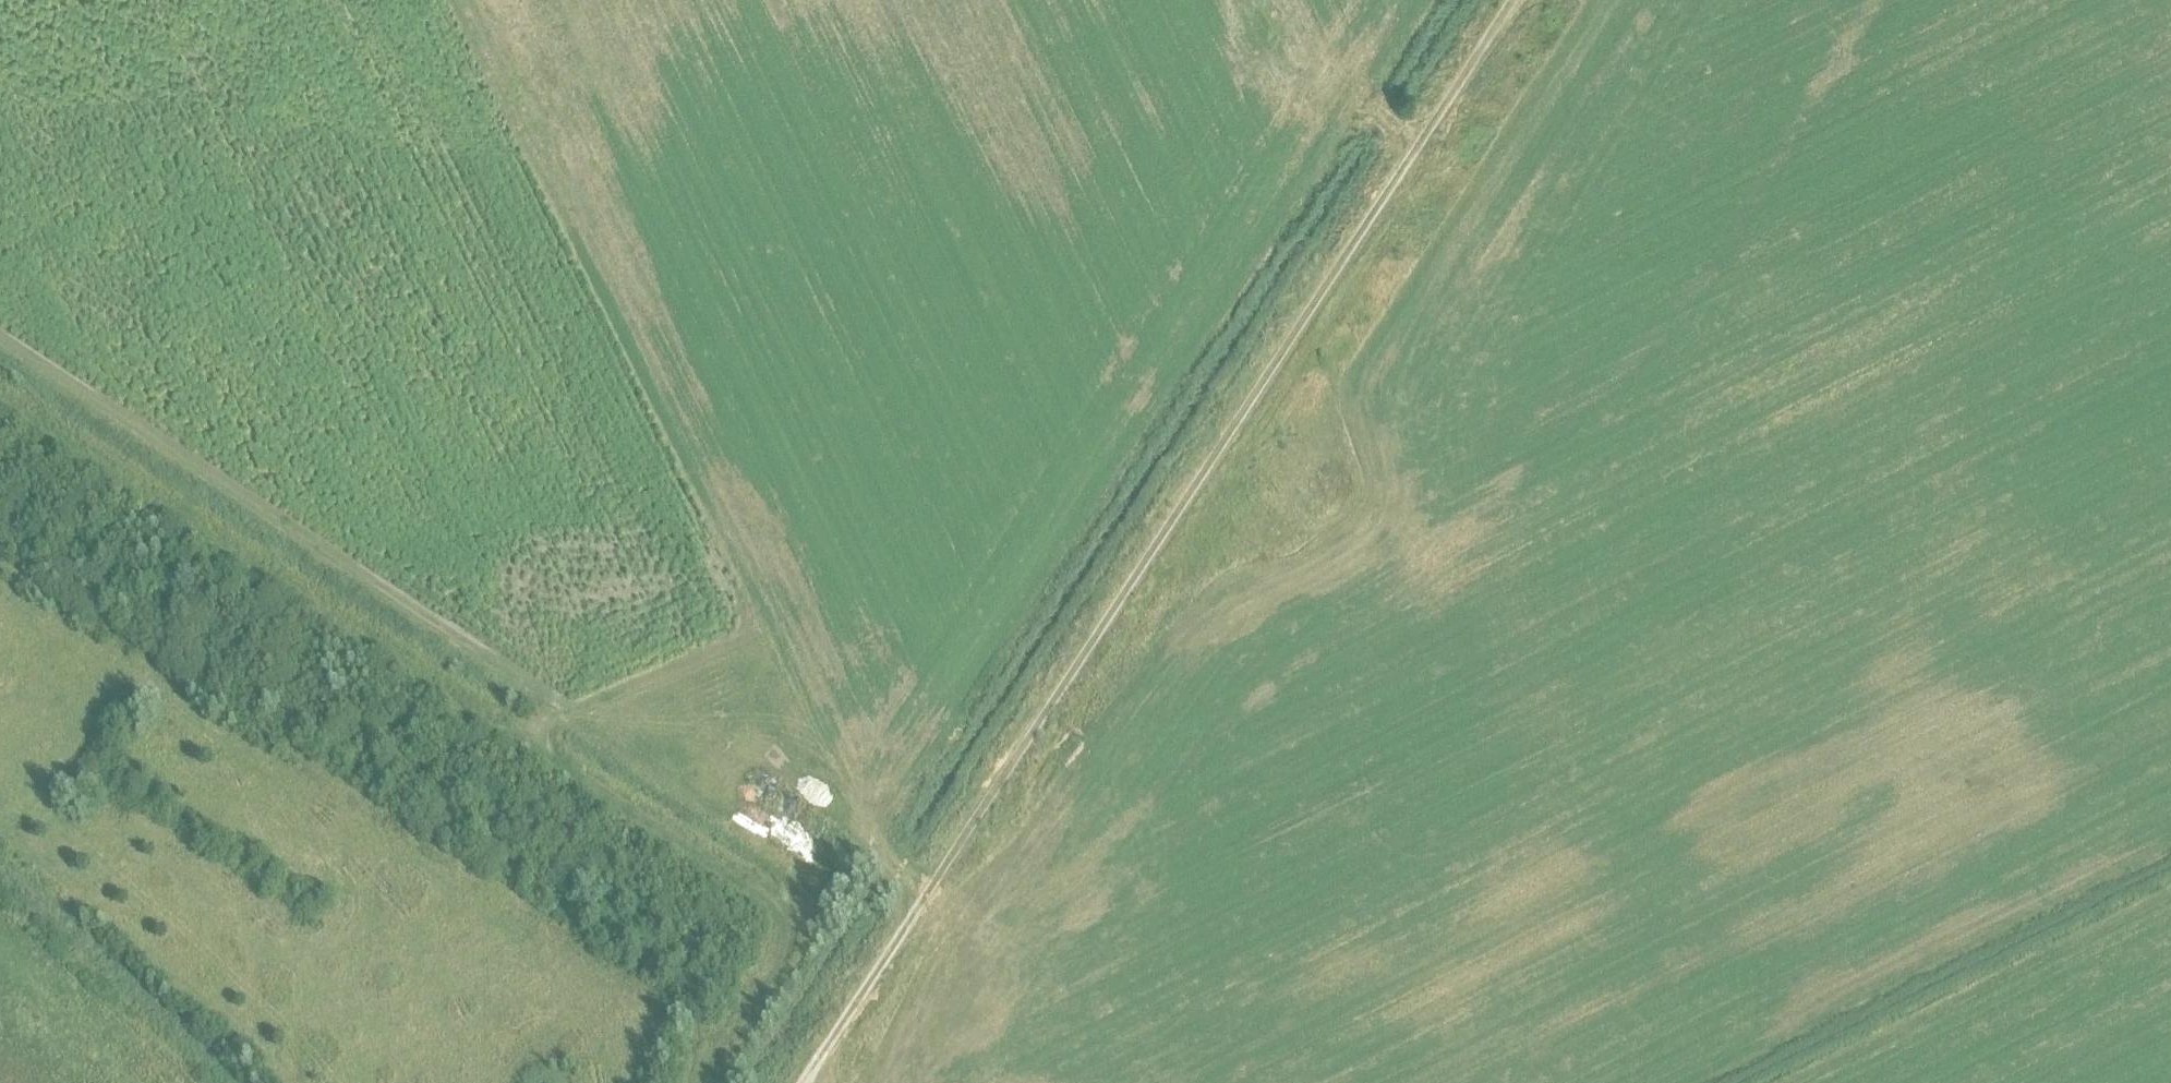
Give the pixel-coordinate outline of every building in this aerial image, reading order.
[(753,816),(758,830),(770,826),(766,812),(753,816)]
